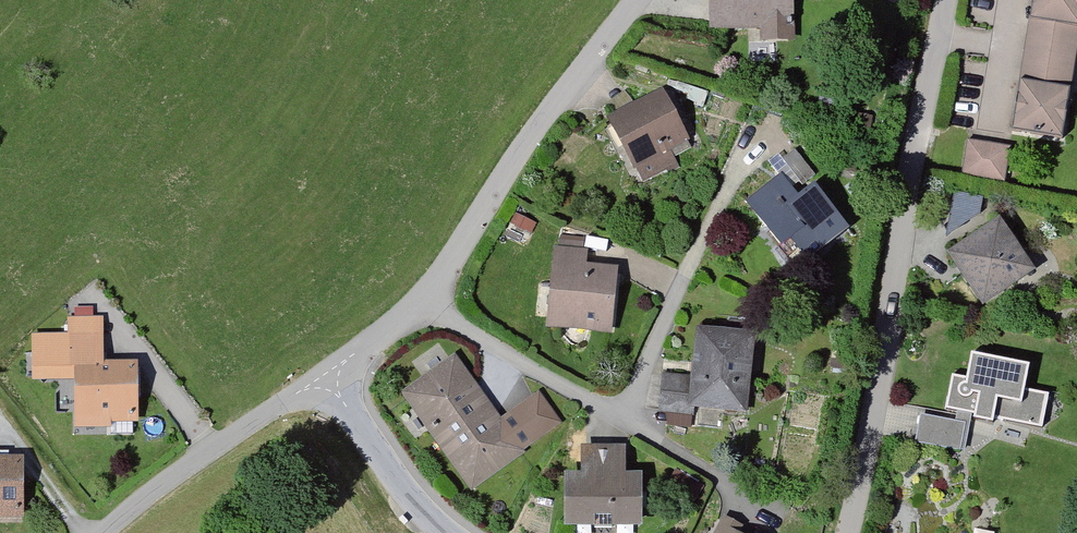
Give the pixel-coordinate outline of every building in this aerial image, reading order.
[(762,23),(762,37),(787,37),(787,0),(708,0),(709,23),(762,23)] [(1013,131),(1064,139),(1076,53),(1076,0),(1033,0),(1013,131)] [(660,96),(608,123),(629,164),(681,137),(660,96)] [(962,175),(1005,182),(1010,147),(967,140),(962,175)] [(815,174),(796,149),(784,158),(802,183),(815,174)] [(667,152),(635,168),(641,180),(664,168),(666,172),(675,167),(667,152)] [(810,261),(807,257),(847,227),(815,185),(799,197),(783,175),(749,200),(772,231),(769,233),(780,248),(777,250),(794,273),(810,261)] [(944,237),(979,214),(982,199),(953,193),(944,237)] [(978,300),(986,302),(1031,272),(1000,226),(995,225),(970,242),(969,248),(964,251),(959,249),(954,251),(951,258),(954,264),(962,265),(965,270),(962,276),(978,300)] [(585,243),(560,240),(554,286),(562,295),(561,309),(579,330),(585,325),(598,327),(600,310),(608,311),(613,274),(582,270),(585,243)] [(102,319),(69,319),(69,335),(35,336),(35,354),(44,354),(44,375),(79,375),(79,412),(101,411),(107,416),(134,416),(133,367),(102,367),(102,319)] [(697,379),(665,376),(662,409),(695,413),(696,403),(749,408),(751,383),(744,382),(751,321),(731,319),(730,335),(702,332),(697,379)] [(1049,394),(1025,389),(1029,365),(971,354),(967,378),(952,375),(945,409),(974,415),(973,419),(993,423),(994,418),(1042,428),(1049,394)] [(409,394),(473,482),(557,422),(538,395),(498,424),(453,362),(409,394)] [(960,451),(966,423),(921,414),(915,442),(960,451)] [(619,450),(586,450),(586,480),(569,480),(569,520),(595,520),(595,528),(612,528),(612,520),(637,520),(637,478),(620,479),(619,450)] [(19,512),(19,463),(8,463),(9,452),(0,452),(0,512),(19,512)] [(742,530),(727,522),(721,532),(740,532),(742,530)]
